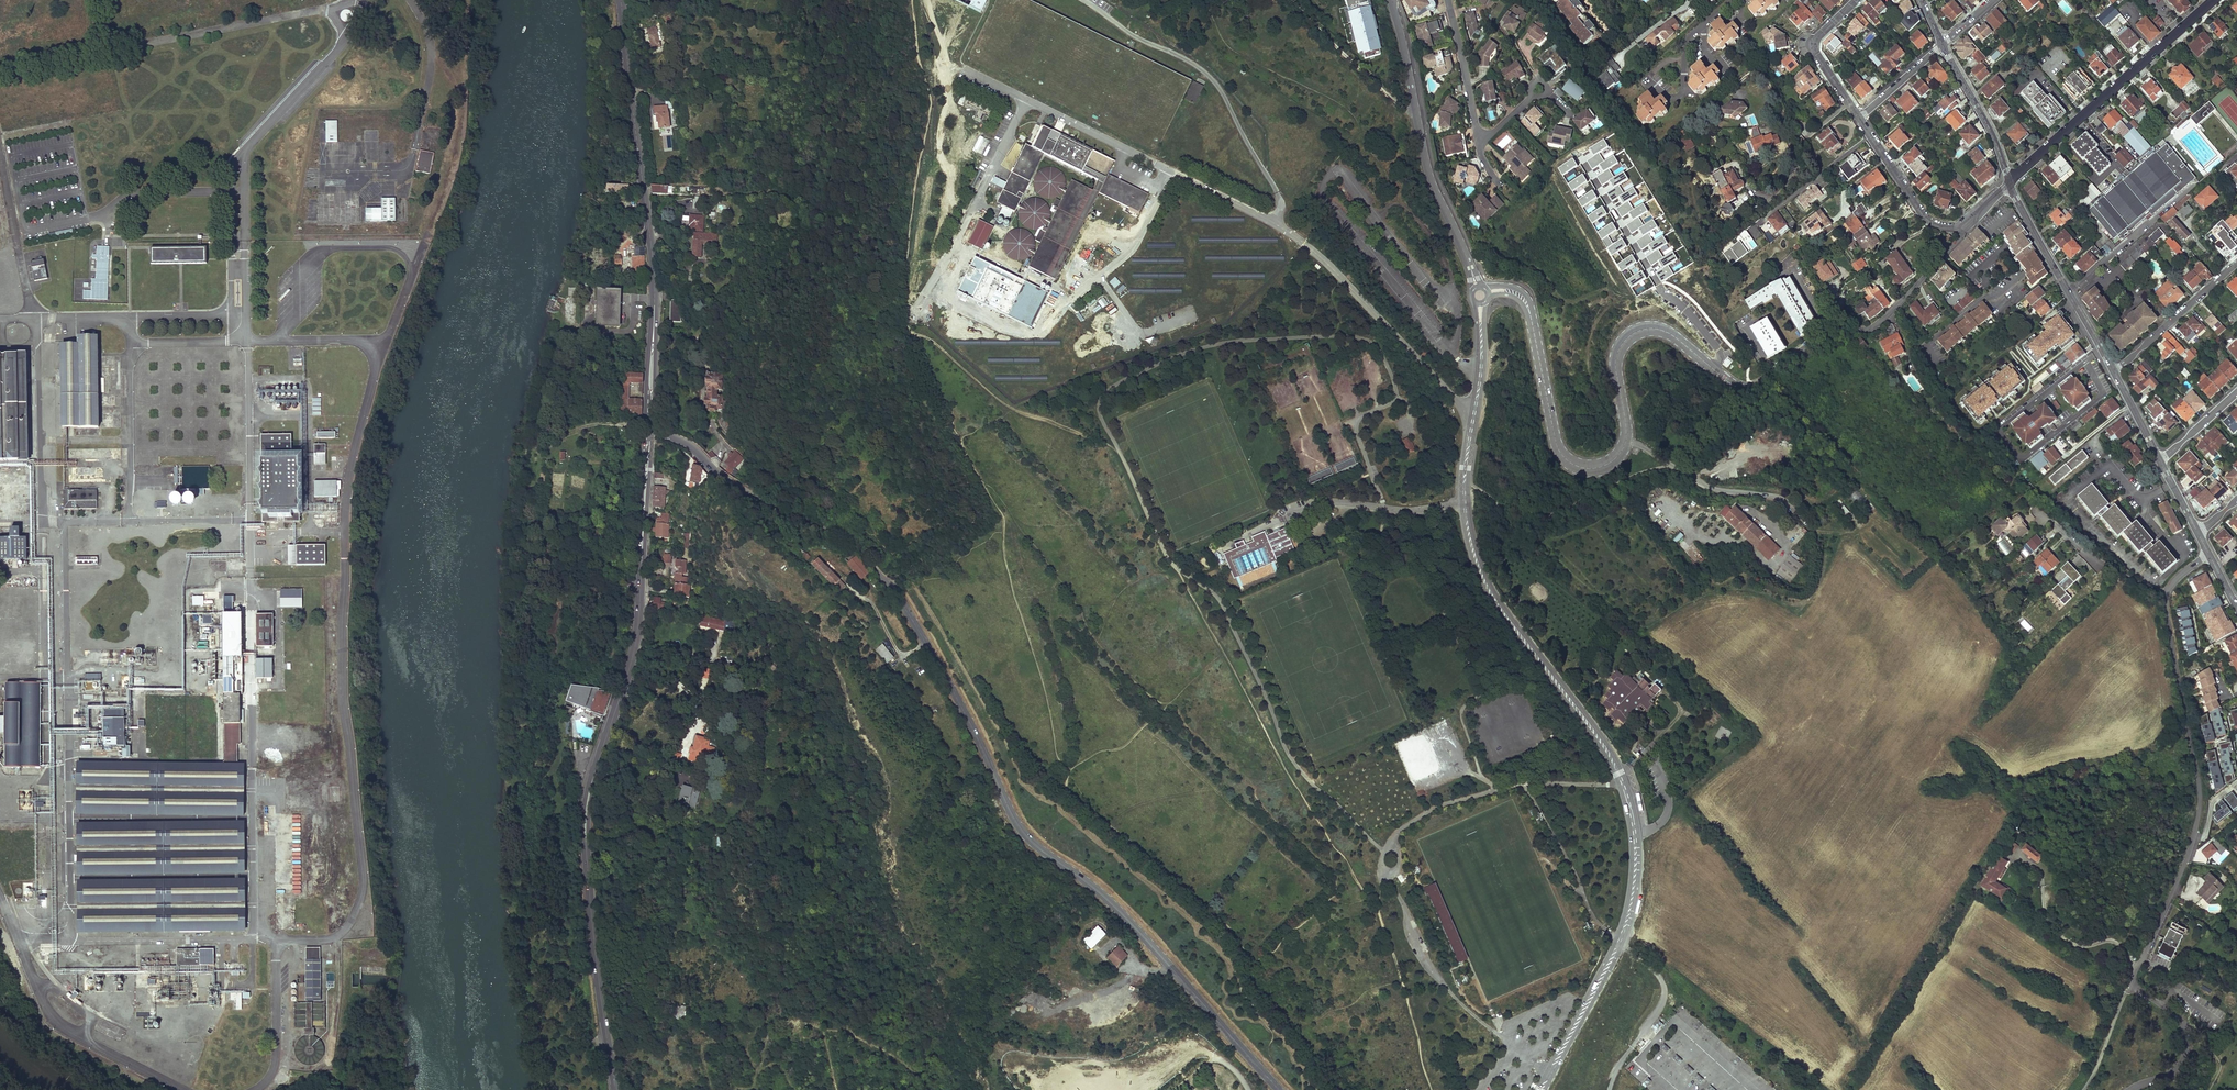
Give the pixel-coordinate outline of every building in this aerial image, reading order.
[(980,13),(987,0),(954,0),(980,13)] [(1347,1),(1345,1),(1360,60),(1380,54),(1379,49),(1382,48),(1369,0),(1364,1),(1363,0),(1347,0),(1347,1)] [(1411,11),(1413,9),(1416,14),(1426,9),(1427,10),(1428,11),(1429,11),(1430,11),(1431,12),(1432,11),(1433,11),(1434,11),(1435,10),(1436,9),(1436,8),(1436,6),(1436,4),(1436,3),(1435,3),(1435,2),(1434,1),(1433,0),(1432,0),(1430,0),(1404,0),(1411,11)] [(1578,0),(1558,0),(1560,3),(1557,6),(1566,16),(1570,12),(1572,15),(1568,18),(1574,25),(1570,28),(1576,34),(1580,30),(1582,33),(1578,37),(1580,39),(1583,41),(1582,42),(1585,45),(1592,39),(1594,42),(1598,38),(1597,37),(1601,34),(1596,28),(1590,21),(1590,22),(1585,15),(1583,13),(1586,11),(1584,10),(1585,9),(1583,6),(1578,0)] [(1750,2),(1753,6),(1749,9),(1756,17),(1760,13),(1763,17),(1767,13),(1766,13),(1774,6),(1776,7),(1779,4),(1777,1),(1777,0),(1753,0),(1750,2)] [(1813,16),(1806,8),(1798,0),(1797,0),(1794,3),(1800,10),(1791,18),(1798,27),(1803,22),(1805,23),(1813,16)] [(1810,5),(1807,2),(1810,0),(1798,0),(1806,8),(1810,5)] [(1840,1),(1839,0),(1822,0),(1820,1),(1829,11),(1840,1)] [(1870,5),(1880,16),(1880,17),(1887,10),(1878,0),(1876,0),(1870,5)] [(1968,0),(1965,3),(1966,5),(1971,11),(1974,8),(1972,5),(1978,0),(1967,0),(1968,0)] [(2038,0),(2035,0),(2042,9),(2044,7),(2038,0)] [(2185,0),(2168,0),(2181,15),(2191,6),(2185,0)] [(1958,9),(1953,3),(1942,12),(1951,23),(1962,14),(1958,9)] [(1642,4),(1636,9),(1643,17),(1650,11),(1647,8),(1646,9),(1642,4)] [(1818,22),(1826,14),(1819,6),(1815,10),(1810,5),(1806,8),(1813,16),(1818,22)] [(1870,5),(1863,11),(1865,14),(1864,15),(1867,19),(1868,17),(1875,25),(1880,22),(1877,19),(1880,16),(1870,5)] [(2097,19),(2105,27),(2120,14),(2112,5),(2097,19)] [(1525,14),(1515,8),(1511,14),(1506,23),(1508,24),(1506,28),(1514,33),(1518,26),(1517,26),(1518,23),(1516,22),(1518,18),(1519,19),(1522,18),(1525,14)] [(2006,22),(1996,10),(1984,22),(1992,32),(2003,44),(2005,41),(1996,31),(2006,22)] [(1511,14),(1507,11),(1501,20),(1506,23),(1511,14)] [(1481,25),(1480,24),(1477,24),(1474,12),(1466,14),(1472,38),(1481,25)] [(1868,24),(1860,14),(1854,19),(1855,20),(1852,24),(1853,25),(1847,31),(1850,34),(1845,38),(1850,44),(1856,39),(1854,37),(1868,24)] [(1924,18),(1923,14),(1914,19),(1909,15),(1902,21),(1910,31),(1924,18)] [(2150,42),(2162,31),(2157,26),(2151,19),(2146,14),(2134,24),(2150,42)] [(2163,20),(2157,14),(2151,19),(2157,26),(2163,20)] [(2127,23),(2121,16),(2117,19),(2124,26),(2127,23)] [(1656,31),(1645,40),(1646,42),(1646,46),(1650,50),(1657,44),(1653,40),(1659,35),(1664,41),(1679,28),(1673,20),(1661,31),(1656,31)] [(2228,31),(2218,20),(2209,27),(2219,38),(2228,31)] [(1429,35),(1443,30),(1440,21),(1416,27),(1422,48),(1432,46),(1429,35)] [(1724,25),(1720,21),(1713,27),(1716,31),(1710,37),(1710,39),(1712,42),(1710,43),(1717,51),(1718,49),(1720,52),(1722,52),(1726,48),(1726,47),(1733,41),(1735,42),(1740,39),(1736,34),(1739,32),(1733,25),(1727,30),(1723,26),(1724,25)] [(1531,34),(1528,38),(1533,42),(1535,41),(1537,42),(1538,41),(1540,43),(1546,38),(1544,36),(1547,32),(1542,29),(1544,26),(1539,23),(1536,26),(1531,34)] [(2000,46),(2003,44),(1992,32),(1991,32),(1983,23),(1981,25),(1979,24),(1977,23),(1969,31),(1969,33),(1974,40),(1978,36),(1982,41),(1990,33),(2000,46)] [(1536,26),(1533,24),(1527,32),(1531,34),(1536,26)] [(2116,33),(2109,26),(2106,29),(2112,37),(2116,33)] [(659,46),(654,27),(646,29),(651,48),(659,46)] [(1777,50),(1790,47),(1789,42),(1787,42),(1786,36),(1783,36),(1783,33),(1774,28),(1770,31),(1767,28),(1761,33),(1764,40),(1775,38),(1777,50)] [(1824,44),(1831,52),(1840,43),(1842,45),(1843,44),(1853,54),(1856,51),(1850,44),(1845,38),(1840,33),(1838,30),(1824,44)] [(2138,42),(2128,30),(2119,38),(2128,48),(2133,44),(2134,45),(2138,42)] [(1922,37),(1918,32),(1910,39),(1919,50),(1927,43),(1932,43),(1933,38),(1922,37)] [(2212,43),(2204,34),(2189,48),(2199,60),(2205,54),(2203,52),(2212,43)] [(1979,64),(1985,60),(1970,44),(1971,43),(1967,38),(1964,40),(1963,39),(1961,39),(1958,42),(1958,43),(1958,44),(1959,45),(1954,49),(1956,51),(1955,52),(1961,59),(1967,54),(1969,57),(1971,55),(1979,64)] [(1479,66),(1488,66),(1489,58),(1497,46),(1490,40),(1479,54),(1479,66)] [(1555,55),(1557,53),(1560,50),(1557,46),(1552,50),(1555,55)] [(2119,55),(2111,46),(2104,52),(2110,60),(2107,62),(2112,68),(2124,57),(2121,54),(2119,55)] [(1895,69),(1899,65),(1896,62),(1904,54),(1897,47),(1884,57),(1887,61),(1880,67),(1882,69),(1881,70),(1883,72),(1884,71),(1887,75),(1889,72),(1891,72),(1892,70),(1894,68),(1895,69)] [(1564,68),(1566,66),(1557,53),(1555,55),(1552,50),(1540,59),(1543,64),(1550,59),(1551,60),(1557,68),(1553,70),(1556,74),(1559,72),(1560,74),(1566,70),(1564,68)] [(1448,75),(1451,70),(1448,58),(1447,58),(1446,56),(1450,55),(1449,51),(1439,54),(1439,56),(1434,57),(1434,55),(1423,58),(1426,69),(1434,68),(1436,67),(1439,77),(1448,75)] [(1789,72),(1797,66),(1794,62),(1795,61),(1791,55),(1788,57),(1785,54),(1779,59),(1789,72)] [(2112,68),(2107,62),(2103,57),(2099,60),(2098,59),(2089,67),(2099,78),(2112,68)] [(1945,63),(1942,59),(1929,71),(1931,74),(1929,76),(1932,79),(1934,77),(1939,83),(1941,81),(1943,83),(1948,79),(1944,73),(1940,68),(1945,63)] [(1986,71),(1981,65),(1985,61),(1985,60),(1979,64),(1980,65),(1971,73),(1980,83),(1987,77),(1984,73),(1986,71)] [(1519,67),(1521,67),(1517,62),(1501,71),(1508,81),(1516,77),(1518,80),(1525,76),(1521,70),(1519,67)] [(1704,68),(1700,64),(1693,70),(1697,74),(1690,79),(1690,81),(1692,84),(1690,86),(1697,93),(1699,92),(1701,94),(1702,94),(1707,91),(1706,89),(1714,83),(1716,85),(1720,81),(1716,77),(1719,74),(1714,68),(1707,73),(1704,69),(1704,68)] [(2181,89),(2193,78),(2184,68),(2185,68),(2185,67),(2184,65),(2183,65),(2181,65),(2178,68),(2177,67),(2175,67),(2174,67),(2172,69),(2172,70),(2172,72),(2172,73),(2169,76),(2181,89)] [(1806,93),(1820,81),(1813,72),(1813,71),(1809,66),(1794,78),(1798,83),(1797,83),(1806,93)] [(2094,85),(2080,69),(2062,85),(2076,101),(2094,85)] [(1609,76),(1607,73),(1598,80),(1602,85),(1603,84),(1607,89),(1614,84),(1615,86),(1623,80),(1616,71),(1609,76)] [(1855,89),(1862,82),(1855,73),(1847,80),(1855,89)] [(2223,82),(2218,76),(2211,82),(2217,88),(2223,82)] [(2151,79),(2149,77),(2144,81),(2145,82),(2140,86),(2153,101),(2158,97),(2156,95),(2161,90),(2158,86),(2158,85),(2156,82),(2155,82),(2151,78),(2151,79)] [(2003,86),(1997,78),(1981,92),(1988,100),(2003,86)] [(1204,86),(1193,81),(1185,98),(1195,103),(1204,86)] [(1862,99),(1871,91),(1863,81),(1862,82),(1855,89),(1854,90),(1862,99)] [(1929,90),(1921,81),(1913,89),(1921,98),(1929,90)] [(1571,82),(1565,89),(1575,97),(1573,98),(1578,102),(1585,94),(1579,89),(1576,83),(1574,84),(1571,82)] [(1498,94),(1493,85),(1493,83),(1484,84),(1485,88),(1482,89),(1486,96),(1487,101),(1496,100),(1495,95),(1498,94)] [(2064,111),(2050,96),(2047,98),(2034,83),(2022,93),(2035,109),(2033,111),(2046,127),(2064,111)] [(1558,88),(1554,92),(1560,98),(1564,94),(1558,88)] [(1833,102),(1825,89),(1812,97),(1816,102),(1819,100),(1826,110),(1832,106),(1831,103),(1833,102)] [(1955,96),(1952,92),(1933,109),(1937,113),(1943,108),(1946,111),(1949,108),(1952,111),(1957,107),(1958,106),(1952,99),(1955,96)] [(1918,104),(1908,94),(1898,103),(1908,114),(1918,104)] [(1667,105),(1661,99),(1655,104),(1651,100),(1652,99),(1648,95),(1641,101),(1644,106),(1638,111),(1641,114),(1637,118),(1644,126),(1648,122),(1651,125),(1655,122),(1654,121),(1661,115),(1663,116),(1667,113),(1663,109),(1667,105)] [(2142,107),(2133,96),(2121,106),(2131,116),(2142,107)] [(1969,103),(1966,98),(1958,106),(1957,107),(1960,111),(1969,103)] [(1441,112),(1439,127),(1450,128),(1451,115),(1457,106),(1458,105),(1449,99),(1441,112)] [(1999,117),(2009,110),(2000,99),(1990,108),(1999,117)] [(2184,101),(2179,105),(2187,114),(2188,115),(2195,108),(2192,105),(2190,107),(2184,101)] [(2190,118),(2197,125),(2216,109),(2209,102),(2190,118)] [(1735,118),(1747,109),(1743,104),(1731,103),(1721,110),(1724,115),(1732,115),(1735,118)] [(1893,104),(1893,103),(1881,113),(1889,123),(1901,112),(1893,104)] [(2179,105),(2179,104),(2170,112),(2176,118),(2179,115),(2182,118),(2187,114),(2179,105)] [(666,106),(652,108),(653,115),(655,115),(656,121),(658,121),(659,128),(669,127),(666,106)] [(1454,117),(1460,108),(1457,106),(1451,115),(1454,117)] [(1492,107),(1486,108),(1489,121),(1495,119),(1492,107)] [(1525,118),(1520,122),(1534,137),(1541,130),(1534,123),(1544,115),(1537,107),(1525,118)] [(1590,109),(1573,121),(1581,132),(1582,132),(1583,134),(1590,128),(1589,127),(1596,121),(1595,120),(1596,117),(1590,109)] [(1964,118),(1964,117),(1961,114),(1960,114),(1958,111),(1957,112),(1957,111),(1947,120),(1956,130),(1966,122),(1965,121),(1966,121),(1964,118)] [(2122,119),(2114,111),(2104,120),(2111,129),(2121,120),(2122,119)] [(1977,117),(1974,113),(1968,118),(1971,122),(1977,117)] [(340,119),(329,120),(330,140),(341,140),(340,119)] [(2133,119),(2126,125),(2135,134),(2138,132),(2135,129),(2139,126),(2133,119)] [(2135,134),(2126,125),(2121,120),(2111,129),(2121,139),(2124,137),(2136,150),(2133,153),(2138,159),(2151,147),(2152,147),(2138,132),(2135,134)] [(1984,130),(1979,122),(1972,129),(1970,127),(1960,136),(1969,146),(1979,138),(1978,136),(1984,130)] [(2029,130),(2022,122),(2007,135),(2016,146),(2028,136),(2025,133),(2029,130)] [(2108,131),(2102,124),(2099,127),(2105,134),(2108,131)] [(1571,143),(1573,130),(1556,126),(1555,132),(1552,131),(1552,134),(1550,133),(1547,143),(1559,146),(1560,143),(1566,144),(1566,142),(1571,143)] [(1026,145),(1007,184),(1004,189),(997,204),(1003,207),(998,217),(1009,222),(1014,212),(1015,213),(1044,154),(1098,181),(1093,192),(1072,181),(1061,202),(1056,200),(1053,206),(1055,208),(1053,211),(1056,212),(1048,230),(1044,228),(1043,231),(1041,231),(1036,241),(1041,244),(1029,268),(1056,281),(1099,193),(1139,213),(1148,195),(1117,179),(1115,184),(1106,180),(1108,175),(1114,164),(1060,137),(1058,140),(1050,136),(1052,132),(1044,128),(1034,149),(1026,145)] [(1781,144),(1778,136),(1773,138),(1772,135),(1763,138),(1763,137),(1761,137),(1758,128),(1753,128),(1752,135),(1754,140),(1751,141),(1756,153),(1768,149),(1767,147),(1775,144),(1775,146),(1781,144)] [(382,129),(368,129),(368,161),(382,160),(382,129)] [(1830,153),(1840,145),(1833,135),(1834,134),(1830,129),(1819,138),(1830,153)] [(1890,139),(1899,150),(1909,141),(1899,130),(1890,139)] [(1463,134),(1443,138),(1446,155),(1467,151),(1463,134)] [(2097,147),(2085,135),(2071,147),(2083,160),(2084,159),(2099,174),(2110,164),(2096,148),(2097,147)] [(1807,142),(1801,136),(1795,142),(1800,147),(1807,142)] [(1694,146),(1690,139),(1683,143),(1688,151),(1694,146)] [(1609,147),(1604,140),(1590,149),(1594,157),(1587,161),(1592,170),(1600,165),(1605,162),(1599,153),(1609,147)] [(2138,159),(2117,179),(2148,216),(2150,218),(2196,178),(2167,144),(2160,149),(2157,145),(2152,148),(2151,147),(2138,159)] [(1525,167),(1530,163),(1525,158),(1526,156),(1522,152),(1516,146),(1503,158),(1510,165),(1512,163),(1514,165),(1512,167),(1510,169),(1521,181),(1530,173),(1525,167)] [(1951,159),(1943,146),(1941,148),(1949,160),(1951,159)] [(1910,167),(1922,155),(1916,148),(1903,159),(1910,167)] [(2134,159),(2124,148),(2116,156),(2125,167),(2134,159)] [(438,152),(424,149),(419,169),(434,172),(438,152)] [(1530,163),(1533,160),(1524,150),(1522,152),(1526,156),(1525,158),(1530,163)] [(1995,156),(1993,150),(1983,158),(1977,150),(1969,156),(1978,168),(1995,156)] [(1918,179),(1925,172),(1927,170),(1922,163),(1926,159),(1922,155),(1910,167),(1908,168),(1918,179)] [(1849,180),(1864,169),(1861,164),(1862,164),(1856,156),(1840,167),(1849,180)] [(1618,164),(1614,157),(1605,162),(1600,165),(1605,173),(1597,178),(1602,186),(1615,178),(1610,169),(1618,164)] [(2061,157),(2049,168),(2059,179),(2060,180),(2072,169),(2061,157)] [(1577,166),(1573,159),(1558,169),(1562,176),(1577,166)] [(1996,173),(1987,162),(1972,175),(1982,187),(1995,176),(1996,173)] [(2225,173),(2236,186),(2236,162),(2225,173)] [(1580,164),(1577,166),(1583,175),(1586,174),(1580,164)] [(1465,169),(1458,167),(1457,174),(1451,177),(1454,182),(1459,183),(1464,181),(1465,178),(1465,179),(1466,179),(1467,179),(1467,178),(1468,177),(1473,179),(1472,184),(1477,185),(1479,175),(1476,170),(1473,170),(1474,168),(1470,166),(1465,169)] [(1036,192),(1040,196),(1045,199),(1050,200),(1056,199),(1061,196),(1064,192),(1066,188),(1067,183),(1066,178),(1063,173),(1059,170),(1054,168),(1049,167),(1044,169),(1040,171),(1036,176),(1034,181),(1034,186),(1036,192)] [(2049,168),(2048,167),(2041,173),(2052,186),(2059,179),(2049,168)] [(1876,189),(1886,182),(1878,170),(1861,182),(1869,192),(1875,187),(1876,189)] [(1739,183),(1733,171),(1728,174),(1726,171),(1722,173),(1721,171),(1713,176),(1725,200),(1722,201),(1724,204),(1719,209),(1721,212),(1723,212),(1724,215),(1728,215),(1732,211),(1733,210),(1730,205),(1737,201),(1735,198),(1737,197),(1735,192),(1742,188),(1743,187),(1744,185),(1743,184),(1742,182),(1741,182),(1739,183)] [(1628,179),(1624,172),(1615,178),(1610,181),(1614,188),(1607,193),(1612,202),(1619,197),(1625,194),(1619,185),(1628,179)] [(1913,183),(1921,191),(1929,183),(1931,185),(1934,182),(1925,172),(1918,179),(1913,183)] [(1117,179),(1108,175),(1106,180),(1115,184),(1117,179)] [(1587,182),(1583,175),(1567,185),(1572,192),(1587,182)] [(1955,191),(1961,186),(1952,176),(1946,181),(1955,191)] [(1007,184),(996,179),(994,184),(1004,189),(1007,184)] [(2148,216),(2117,179),(2101,193),(2093,200),(2096,204),(2090,209),(2115,239),(2118,237),(2122,241),(2126,237),(2125,235),(2148,216)] [(1590,181),(1587,182),(1592,192),(1595,190),(1590,181)] [(1966,204),(1977,194),(1966,182),(1961,186),(1955,191),(1966,204)] [(2036,188),(2032,183),(2024,189),(2033,200),(2044,190),(2039,185),(2036,188)] [(2101,193),(2092,183),(2076,198),(2080,202),(2085,208),(2093,200),(2101,193)] [(1930,195),(1937,188),(1934,185),(1927,191),(1930,195)] [(2217,196),(2208,186),(2194,198),(2203,208),(2217,196)] [(740,195),(740,187),(727,188),(727,196),(740,195)] [(1810,190),(1797,199),(1804,209),(1815,200),(1817,202),(1824,197),(1816,187),(1811,191),(1810,190)] [(1638,195),(1634,188),(1625,194),(1619,197),(1624,204),(1616,209),(1622,218),(1635,210),(1629,201),(1638,195)] [(1751,200),(1746,191),(1739,195),(1744,204),(1751,200)] [(1597,198),(1592,192),(1578,201),(1582,208),(1597,198)] [(1941,208),(1948,209),(1951,195),(1938,192),(1935,207),(1941,208)] [(2181,200),(2183,203),(2192,194),(2190,192),(2181,200)] [(1483,215),(1487,212),(1491,216),(1503,204),(1496,197),(1489,203),(1482,196),(1472,206),(1476,210),(1477,209),(1483,215)] [(399,197),(384,198),(384,207),(369,207),(369,220),(399,219),(399,197)] [(1600,197),(1597,198),(1603,207),(1605,206),(1600,197)] [(1022,224),(1026,228),(1031,230),(1036,230),(1041,229),(1045,226),(1049,222),(1051,217),(1051,211),(1049,206),(1045,202),(1040,199),(1035,198),(1029,199),(1024,201),(1021,205),(1019,210),(1018,215),(1019,220),(1022,224)] [(410,199),(402,199),(403,219),(410,219),(410,199)] [(2183,203),(2181,200),(2161,219),(2165,223),(2177,212),(2175,210),(2183,203)] [(2085,208),(2080,202),(2076,206),(2078,208),(2076,210),(2074,208),(2072,210),(2077,215),(2085,208)] [(1853,234),(1863,227),(1856,218),(1863,213),(1867,210),(1861,203),(1855,207),(1856,209),(1842,219),(1853,234)] [(2188,204),(2184,208),(2189,213),(2192,209),(2188,204)] [(1648,212),(1644,205),(1635,210),(1629,214),(1634,221),(1627,226),(1632,235),(1640,230),(1645,227),(1639,218),(1648,212)] [(1607,214),(1603,207),(1587,217),(1592,224),(1607,214)] [(2189,213),(2184,208),(2180,211),(2185,216),(2189,213)] [(1487,212),(1483,215),(1477,209),(1476,210),(1486,220),(1491,216),(1487,212)] [(2061,213),(2058,210),(2050,217),(2058,226),(2062,223),(2064,225),(2071,218),(2064,210),(2061,213)] [(1825,227),(1830,224),(1820,211),(1804,223),(1812,234),(1820,229),(1817,224),(1820,221),(1825,227)] [(1610,213),(1607,214),(1612,224),(1615,222),(1610,213)] [(1780,217),(1777,213),(1768,220),(1777,231),(1783,227),(1781,224),(1783,223),(1779,218),(1780,217)] [(2236,216),(2233,218),(2231,216),(2225,222),(2232,230),(2236,225),(2236,218),(2236,216)] [(703,217),(689,217),(689,223),(691,223),(690,232),(702,232),(703,217)] [(2184,241),(2191,234),(2176,217),(2169,224),(2184,241)] [(994,229),(979,221),(968,244),(983,252),(994,229)] [(1658,228),(1653,221),(1645,227),(1640,230),(1644,237),(1637,242),(1642,250),(1649,246),(1655,242),(1650,233),(1658,228)] [(2021,263),(2035,251),(2038,249),(2033,244),(2034,243),(2031,239),(2029,241),(2026,237),(2029,234),(2023,227),(2024,226),(2022,222),(2020,223),(2018,221),(2004,233),(2006,235),(2004,237),(2006,240),(2005,241),(2008,245),(2009,244),(2013,248),(2010,250),(2013,254),(2014,253),(2017,257),(2015,259),(2017,262),(2019,261),(2021,263)] [(2218,224),(2222,229),(2227,226),(2222,221),(2218,224)] [(1617,231),(1612,224),(1597,233),(1601,240),(1617,231)] [(1864,249),(1874,243),(1863,227),(1853,234),(1845,240),(1850,250),(1854,247),(1850,241),(1852,239),(1854,241),(1857,239),(1864,249)] [(2164,235),(2158,228),(2148,237),(2149,239),(2145,243),(2143,241),(2141,243),(2142,245),(2139,247),(2138,246),(2129,255),(2130,256),(2119,266),(2124,271),(2150,248),(2149,247),(2153,243),(2154,244),(2164,235)] [(1008,256),(1013,260),(1018,261),(1024,260),(1029,258),(1033,254),(1035,250),(1036,245),(1035,240),(1032,235),(1029,231),(1024,229),(1019,229),(1014,230),(1009,232),(1006,236),(1004,241),(1003,247),(1005,252),(1008,256)] [(1619,229),(1617,231),(1622,240),(1623,239),(1625,238),(1619,229)] [(1983,234),(1979,229),(1949,256),(1958,266),(1984,242),(1985,243),(1989,240),(1983,234)] [(2236,248),(2236,239),(2234,242),(2230,237),(2231,236),(2225,229),(2223,231),(2217,236),(2227,247),(2222,251),(2220,248),(2218,250),(2225,258),(2236,248)] [(2063,249),(2074,240),(2066,231),(2055,240),(2063,249)] [(718,235),(695,234),(694,258),(702,259),(702,242),(713,242),(713,250),(717,250),(718,235)] [(1668,244),(1664,237),(1655,242),(1649,246),(1654,253),(1646,258),(1652,266),(1659,262),(1664,258),(1659,250),(1668,244)] [(2063,249),(2071,259),(2081,250),(2075,243),(2079,240),(2077,237),(2074,240),(2063,249)] [(1627,246),(1623,239),(1608,249),(1612,256),(1627,246)] [(1740,242),(1724,253),(1732,265),(1749,253),(1748,253),(1757,247),(1752,240),(1743,246),(1740,242)] [(2100,248),(2103,255),(2111,251),(2109,246),(2111,245),(2110,242),(2100,248)] [(2182,260),(2187,256),(2179,248),(2180,247),(2176,242),(2170,247),(2182,260)] [(1630,245),(1627,246),(1633,255),(1635,254),(1630,245)] [(92,255),(92,259),(97,259),(96,279),(92,279),(92,283),(92,291),(84,290),(83,299),(108,300),(109,259),(110,255),(109,255),(109,247),(97,246),(97,255),(92,255)] [(151,249),(151,265),(181,264),(207,264),(207,259),(206,248),(151,249)] [(643,248),(630,248),(630,252),(635,252),(635,256),(632,257),(632,271),(643,271),(643,248)] [(1898,286),(1914,274),(1897,251),(1886,259),(1899,276),(1894,281),(1898,286)] [(2031,288),(2050,273),(2044,264),(2045,263),(2035,251),(2021,263),(2023,265),(2021,267),(2026,274),(2024,275),(2029,282),(2028,284),(2031,288)] [(2090,252),(2076,264),(2083,273),(2098,261),(2090,252)] [(1678,260),(1673,253),(1664,258),(1659,262),(1664,269),(1656,274),(1662,283),(1675,274),(1669,265),(1678,260)] [(1637,262),(1633,255),(1617,265),(1622,272),(1637,262)] [(2192,271),(2201,281),(2206,276),(2209,280),(2213,277),(2195,257),(2193,260),(2198,266),(2192,271)] [(35,281),(48,278),(44,259),(31,262),(35,281)] [(1852,266),(1856,271),(1866,265),(1861,259),(1852,266)] [(1640,261),(1637,262),(1642,272),(1645,270),(1640,261)] [(1823,282),(1836,274),(1829,263),(1825,265),(1823,262),(1814,268),(1823,282)] [(1957,275),(1945,264),(1930,281),(1941,291),(1946,286),(1949,289),(1954,284),(1951,281),(1957,275)] [(2192,289),(2201,281),(2192,271),(2183,279),(2192,289)] [(1646,279),(1642,272),(1627,281),(1631,288),(1646,279)] [(1649,277),(1646,279),(1652,288),(1655,286),(1649,277)] [(1032,329),(1049,294),(1017,278),(1000,313),(1032,329)] [(1773,285),(1745,300),(1752,311),(1764,304),(1765,305),(1774,300),(1773,298),(1777,297),(1803,338),(1820,328),(1790,279),(1787,281),(1786,279),(1773,285)] [(2167,308),(2181,296),(2176,290),(2177,288),(2169,279),(2154,293),(2167,308)] [(2236,279),(2227,287),(2236,297),(2236,279)] [(1877,314),(1890,305),(1876,287),(1872,291),(1870,288),(1866,291),(1872,300),(1871,301),(1874,306),(1868,310),(1865,306),(1858,311),(1862,315),(1864,313),(1869,321),(1878,315),(1877,314)] [(2047,294),(2040,287),(2026,297),(2034,305),(2047,294)] [(1655,288),(1648,293),(1652,300),(1660,295),(1655,288)] [(2088,312),(2096,321),(2114,306),(2106,296),(2102,299),(2099,295),(2100,294),(2095,289),(2082,300),(2090,310),(2088,312)] [(618,292),(598,292),(596,325),(617,326),(618,292)] [(1956,314),(1976,298),(1971,293),(1952,308),(1956,314)] [(2043,316),(2052,309),(2044,298),(2033,307),(2034,309),(2036,307),(2043,316)] [(1925,326),(1939,314),(1933,306),(1925,313),(1917,302),(1910,308),(1925,326)] [(1992,315),(1982,302),(1978,305),(1980,307),(1937,340),(1945,352),(1992,315)] [(2139,333),(2156,319),(2142,303),(2123,319),(2127,323),(2122,327),(2120,324),(2107,335),(2120,350),(2139,333)] [(681,304),(670,304),(669,326),(680,326),(680,317),(684,317),(684,312),(680,312),(681,304)] [(2033,309),(2031,307),(2020,316),(2023,319),(2028,315),(2027,314),(2033,309)] [(2228,317),(2233,324),(2236,320),(2236,310),(2228,317)] [(974,322),(974,312),(963,312),(963,321),(974,322)] [(2035,339),(2023,348),(2036,365),(2048,355),(2047,353),(2057,344),(2062,350),(2074,340),(2072,338),(2074,336),(2066,326),(2068,325),(2060,315),(2044,328),(2047,332),(2036,340),(2035,339)] [(2226,330),(2212,315),(2206,321),(2212,328),(2215,326),(2218,330),(2215,332),(2216,333),(2218,336),(2219,336),(2226,330)] [(2186,324),(2197,335),(2205,328),(2197,318),(2195,320),(2193,318),(2186,324)] [(1769,319),(1751,329),(1769,360),(1786,350),(1769,319)] [(994,332),(995,321),(976,320),(975,335),(986,336),(986,332),(994,332)] [(2197,335),(2186,324),(2180,330),(2187,337),(2185,339),(2189,343),(2197,335)] [(2163,337),(2165,339),(2176,351),(2180,355),(2185,351),(2167,333),(2163,337)] [(1902,344),(1897,334),(1881,343),(1886,353),(1890,350),(1894,357),(1903,352),(1900,345),(1902,344)] [(1152,346),(1154,337),(1144,340),(1152,346)] [(2176,351),(2165,339),(2161,343),(2164,345),(2159,349),(2164,354),(2163,355),(2165,358),(2161,361),(2162,363),(2173,354),(2172,354),(2176,351)] [(1866,347),(1861,340),(1857,343),(1863,350),(1866,347)] [(2236,341),(2227,348),(2236,359),(2236,342),(2236,341)] [(1933,370),(1919,343),(1914,347),(1928,374),(1933,370)] [(98,344),(62,344),(63,427),(99,426),(98,344)] [(2086,354),(2078,344),(2077,345),(2083,352),(2085,355),(2086,354)] [(2074,364),(2085,355),(2083,352),(2077,345),(2058,360),(2062,365),(2063,364),(2070,359),(2073,364),(2074,364)] [(2193,347),(2190,350),(2196,357),(2199,354),(2193,347)] [(2196,357),(2190,350),(2187,353),(2186,352),(2185,353),(2187,355),(2187,354),(2190,357),(2185,361),(2188,364),(2196,357)] [(27,354),(0,354),(0,462),(28,461),(27,354)] [(1901,363),(1898,357),(1890,361),(1893,367),(1901,363)] [(2070,359),(2063,364),(2066,369),(2073,364),(2070,359)] [(2229,381),(2236,374),(2236,371),(2227,360),(2218,369),(2219,369),(2229,381)] [(2153,371),(2144,361),(2140,364),(2141,365),(2146,371),(2149,374),(2150,374),(2153,371)] [(1978,389),(1962,402),(1978,423),(1986,416),(1984,414),(1998,402),(2002,399),(2004,401),(2014,393),(2013,392),(2025,382),(2011,365),(2000,374),(1999,373),(1989,381),(1990,383),(1986,386),(1980,391),(1978,389)] [(2146,371),(2141,365),(2136,369),(2137,370),(2134,372),(2135,373),(2130,377),(2137,385),(2139,383),(2145,379),(2145,378),(2142,375),(2146,371)] [(2192,376),(2184,368),(2181,371),(2188,380),(2192,376)] [(2219,369),(2209,379),(2217,388),(2219,390),(2229,381),(2219,369)] [(643,375),(624,374),(624,384),(622,384),(622,386),(620,386),(620,397),(622,397),(621,414),(642,414),(642,400),(628,400),(628,383),(642,383),(643,375)] [(721,374),(706,374),(706,389),(708,389),(708,408),(709,409),(709,412),(717,412),(717,411),(718,411),(719,408),(726,408),(726,401),(723,401),(723,396),(716,397),(716,390),(721,390),(721,374)] [(2134,388),(2139,394),(2150,385),(2154,388),(2159,384),(2150,374),(2149,374),(2145,378),(2145,379),(2146,379),(2140,384),(2139,383),(2137,385),(2134,388)] [(2209,379),(2204,374),(2199,380),(2202,383),(2199,386),(2210,399),(2215,393),(2214,391),(2217,388),(2209,379)] [(2077,412),(2091,401),(2087,396),(2089,395),(2085,390),(2086,389),(2082,383),(2080,384),(2077,380),(2075,381),(2071,376),(2058,386),(2062,391),(2061,392),(2065,397),(2064,398),(2068,404),(2070,403),(2072,406),(2073,405),(2077,412)] [(2038,384),(2033,387),(2037,392),(2042,388),(2038,384)] [(300,385),(265,385),(265,400),(273,400),(274,411),(300,411),(300,385)] [(2184,400),(2195,413),(2205,405),(2193,392),(2184,400)] [(2150,398),(2147,395),(2140,401),(2144,404),(2150,398)] [(2186,422),(2195,413),(2184,400),(2181,397),(2172,406),(2186,422)] [(2108,418),(2119,409),(2112,399),(2101,408),(2108,418)] [(2156,425),(2169,414),(2155,400),(2146,408),(2151,414),(2149,415),(2154,420),(2153,422),(2156,425)] [(2050,426),(2057,420),(2045,405),(2038,411),(2039,412),(2030,419),(2029,417),(2028,417),(2024,412),(2011,422),(2015,427),(2014,428),(2018,433),(2017,434),(2021,440),(2023,439),(2026,444),(2027,443),(2031,448),(2044,438),(2040,433),(2041,432),(2038,428),(2040,427),(2042,429),(2048,424),(2050,426)] [(2098,412),(2095,408),(2082,418),(2085,422),(2098,412)] [(2180,422),(2171,411),(2169,414),(2156,425),(2166,435),(2180,422)] [(1946,428),(1952,422),(1944,414),(1938,420),(1946,428)] [(2231,416),(2228,418),(2223,422),(2233,434),(2236,431),(2236,422),(2231,416)] [(2115,443),(2130,430),(2122,420),(2108,432),(2111,435),(2110,437),(2115,443)] [(2082,425),(2079,421),(2071,427),(2074,431),(2082,425)] [(340,439),(340,429),(318,429),(318,439),(340,439)] [(2215,429),(2206,438),(2215,448),(2218,451),(2228,443),(2215,429)] [(292,435),(262,436),(262,458),(292,457),(292,435)] [(1408,453),(1415,451),(1410,437),(1403,440),(1408,453)] [(2054,443),(2063,454),(2070,447),(2061,437),(2054,443)] [(2215,448),(2206,438),(2203,441),(2204,442),(2198,448),(2207,456),(2215,448)] [(2130,456),(2139,449),(2135,445),(2132,447),(2128,442),(2122,447),(2130,456)] [(327,445),(315,445),(315,465),(327,465),(327,445)] [(2052,465),(2061,458),(2053,448),(2044,455),(2041,451),(2030,460),(2039,470),(2047,464),(2047,463),(2049,461),(2052,465)] [(2142,452),(2139,449),(2130,456),(2138,465),(2143,460),(2139,455),(2142,452)] [(717,466),(721,462),(711,451),(706,455),(717,466)] [(732,452),(730,452),(729,454),(729,455),(731,456),(726,463),(733,468),(737,461),(736,461),(739,457),(732,452)] [(2088,458),(2083,452),(2049,479),(2055,485),(2088,458)] [(2199,463),(2190,452),(2177,464),(2187,474),(2199,463)] [(1353,458),(1334,466),(1337,472),(1356,464),(1353,458)] [(300,461),(262,461),(262,471),(260,473),(259,473),(263,478),(263,488),(260,489),(263,494),(263,504),(260,506),(260,505),(260,506),(263,511),(263,522),(301,522),(300,510),(303,505),(300,504),(300,494),(303,489),(303,488),(303,489),(300,487),(300,477),(303,472),(300,471),(300,461)] [(699,471),(700,467),(694,462),(689,483),(693,484),(693,483),(699,484),(701,472),(699,471)] [(2194,481),(2196,483),(2203,477),(2197,470),(2202,466),(2199,463),(2187,474),(2193,481),(2194,481)] [(182,466),(182,489),(209,489),(209,466),(182,466)] [(2218,476),(2221,472),(2216,466),(2213,469),(2218,476)] [(1330,469),(1308,478),(1311,484),(1332,475),(1330,469)] [(2236,484),(2236,472),(2235,470),(2226,479),(2234,487),(2236,484)] [(315,482),(315,498),(338,498),(338,482),(315,482)] [(2045,505),(2048,502),(2032,488),(2029,484),(2026,487),(2029,490),(2045,505)] [(2163,574),(2175,564),(2158,544),(2155,546),(2136,522),(2131,526),(2115,505),(2111,508),(2092,485),(2081,495),(2097,515),(2100,512),(2120,536),(2124,533),(2140,553),(2143,551),(2163,574)] [(2220,485),(2210,493),(2216,500),(2217,501),(2227,492),(2220,485)] [(664,507),(664,495),(660,495),(660,487),(653,487),(652,507),(664,507)] [(64,509),(97,508),(97,490),(64,490),(64,509)] [(2205,510),(2216,500),(2210,493),(2207,490),(2196,500),(2205,510)] [(1860,503),(1864,499),(1857,492),(1853,496),(1860,503)] [(181,503),(182,501),(181,499),(180,497),(178,496),(175,497),(174,498),(173,501),(173,502),(174,503),(175,505),(177,505),(179,505),(180,504),(181,503)] [(190,505),(192,504),(193,502),(193,500),(192,498),(190,497),(188,497),(186,497),(185,499),(184,501),(185,502),(186,504),(188,505),(190,505)] [(2174,535),(2182,530),(2167,502),(2158,506),(2174,535)] [(1767,537),(1735,507),(1730,513),(1726,509),(1721,514),(1725,518),(1725,519),(1756,548),(1767,537)] [(667,537),(667,513),(660,514),(660,518),(660,524),(656,524),(655,524),(656,537),(667,537)] [(2025,521),(2020,515),(2013,521),(2010,518),(2007,521),(2004,517),(1991,528),(1998,536),(2004,531),(2007,534),(2010,532),(2015,537),(2018,535),(2020,538),(2028,531),(2022,523),(2025,521)] [(1274,533),(1266,536),(1264,532),(1250,537),(1252,542),(1223,554),(1233,579),(1274,562),(1276,561),(1275,559),(1294,551),(1284,528),(1280,530),(1279,529),(1274,531),(1274,533)] [(1680,532),(1673,539),(1677,543),(1684,536),(1680,532)] [(2233,539),(2226,532),(2216,541),(2223,548),(2233,539)] [(27,558),(26,536),(0,537),(0,559),(27,558)] [(1780,549),(1767,537),(1756,548),(1770,560),(1780,549)] [(2033,552),(2042,545),(2035,537),(2026,544),(2033,552)] [(326,562),(325,543),(296,543),(296,563),(326,562)] [(2058,564),(2046,551),(2031,565),(2035,569),(2040,566),(2047,574),(2058,564)] [(870,573),(852,552),(844,559),(862,580),(870,573)] [(1789,557),(1778,574),(1792,583),(1803,566),(1789,557)] [(839,580),(817,559),(812,565),(833,587),(838,581),(839,580)] [(684,574),(686,561),(676,560),(675,567),(679,567),(678,573),(674,572),(674,582),(684,583),(685,578),(680,577),(680,574),(684,574)] [(2082,576),(2069,562),(2062,568),(2069,576),(2053,591),(2064,603),(2071,597),(2065,590),(2082,576)] [(2065,576),(2061,571),(2054,576),(2058,582),(2065,576)] [(2195,595),(2212,586),(2206,575),(2189,584),(2195,595)] [(863,610),(868,603),(849,591),(838,581),(833,587),(833,588),(842,598),(844,596),(850,601),(863,610)] [(674,582),(674,595),(684,596),(684,598),(688,598),(688,584),(687,583),(684,583),(674,582)] [(2235,632),(2212,586),(2195,595),(2193,596),(2216,641),(2229,634),(2230,635),(2235,632)] [(301,587),(280,588),(280,604),(301,604),(301,587)] [(2183,601),(2180,594),(2172,598),(2175,605),(2183,601)] [(225,595),(225,614),(233,614),(233,595),(225,595)] [(2177,613),(2180,613),(2182,619),(2179,620),(2179,623),(2182,622),(2183,627),(2179,628),(2180,632),(2184,632),(2185,636),(2182,637),(2182,640),(2186,639),(2187,646),(2184,646),(2184,650),(2188,649),(2189,656),(2197,652),(2195,648),(2194,644),(2196,644),(2194,638),(2193,638),(2192,635),(2194,635),(2192,629),(2191,629),(2191,626),(2192,625),(2191,621),(2189,621),(2188,617),(2190,617),(2189,612),(2188,612),(2187,608),(2177,610),(2177,613)] [(157,815),(244,816),(243,763),(238,763),(238,743),(240,742),(240,694),(243,694),(242,613),(233,614),(225,614),(223,614),(224,711),(221,711),(221,719),(225,719),(225,763),(157,762),(157,815)] [(273,613),(256,613),(257,645),(274,645),(273,613)] [(732,636),(734,615),(718,620),(701,619),(699,619),(699,628),(725,629),(725,636),(732,636)] [(2236,653),(2236,638),(2236,636),(2222,643),(2230,657),(2236,653)] [(893,658),(882,645),(877,650),(887,662),(893,658)] [(273,658),(257,658),(257,678),(273,677),(273,658)] [(2200,673),(2198,669),(2185,676),(2187,680),(2200,673)] [(2208,669),(2197,675),(2200,681),(2209,676),(2210,676),(2208,669)] [(1641,683),(1635,677),(1633,680),(1627,674),(1624,677),(1618,671),(1611,677),(1615,680),(1609,686),(1612,689),(1606,695),(1609,698),(1603,705),(1609,711),(1612,707),(1615,710),(1610,716),(1612,719),(1615,722),(1618,719),(1624,725),(1631,717),(1630,716),(1632,715),(1635,719),(1642,712),(1639,710),(1641,707),(1647,713),(1654,706),(1653,705),(1654,704),(1652,702),(1656,698),(1650,692),(1647,695),(1644,692),(1650,686),(1647,683),(1644,680),(1641,683)] [(2200,681),(2199,682),(2202,689),(2211,684),(2212,684),(2209,676),(2200,681)] [(41,766),(41,683),(8,683),(7,717),(0,716),(0,733),(7,733),(7,766),(41,766)] [(2202,689),(2201,689),(2204,696),(2213,692),(2214,691),(2211,684),(2202,689)] [(600,719),(610,691),(580,687),(574,702),(582,705),(582,706),(586,708),(584,712),(590,714),(589,716),(600,719)] [(2215,700),(2216,699),(2213,692),(2204,696),(2203,697),(2206,705),(2215,700)] [(2210,713),(2220,708),(2215,700),(2206,705),(2205,705),(2209,713),(2210,713)] [(2222,712),(2221,707),(2220,708),(2210,713),(2213,721),(2212,721),(2215,729),(2217,737),(2226,735),(2225,731),(2229,730),(2227,722),(2222,723),(2221,718),(2220,713),(2222,712)] [(125,709),(105,709),(104,745),(125,745),(125,709)] [(2207,714),(2199,718),(2201,727),(2203,735),(2204,735),(2206,744),(2214,742),(2212,733),(2210,725),(2209,725),(2207,714)] [(91,737),(80,737),(80,749),(91,749),(91,737)] [(710,759),(714,742),(695,738),(692,749),(690,749),(688,754),(710,759)] [(2228,785),(2235,779),(2233,770),(2236,769),(2236,768),(2235,761),(2231,762),(2230,758),(2231,758),(2230,753),(2233,752),(2231,742),(2230,740),(2227,740),(2227,743),(2219,745),(2221,750),(2220,751),(2222,759),(2221,759),(2223,768),(2224,768),(2226,775),(2225,776),(2226,783),(2228,785)] [(2217,794),(2224,788),(2221,778),(2222,778),(2220,770),(2219,770),(2216,758),(2217,757),(2215,751),(2207,753),(2209,763),(2209,764),(2211,772),(2213,781),(2214,780),(2217,794)] [(157,762),(78,761),(79,814),(157,815),(157,762)] [(700,790),(684,786),(681,797),(686,799),(684,805),(696,808),(700,790)] [(2228,794),(2229,797),(2226,799),(2233,810),(2236,808),(2236,798),(2232,792),(2228,794)] [(2223,799),(2218,802),(2222,808),(2213,814),(2214,817),(2212,818),(2216,824),(2227,816),(2228,816),(2232,813),(2223,799)] [(2216,824),(2217,825),(2228,816),(2227,816),(2216,824)] [(79,845),(244,844),(244,823),(79,824),(79,845)] [(2216,841),(2202,853),(2207,859),(2216,851),(2220,855),(2225,850),(2216,841)] [(2042,856),(2027,843),(2021,851),(2036,863),(2042,856)] [(79,852),(244,851),(244,844),(79,845),(79,852)] [(244,872),(244,851),(79,852),(79,873),(244,872)] [(2009,861),(2000,855),(1983,883),(1998,892),(2003,895),(2008,887),(2004,884),(1997,880),(1999,875),(2005,866),(2009,861)] [(2007,868),(2005,866),(1999,875),(2002,877),(2007,868)] [(16,868),(16,880),(35,880),(35,868),(16,868)] [(2222,888),(2209,874),(2204,879),(2206,881),(2203,884),(2204,885),(2196,893),(2207,903),(2222,888)] [(245,901),(244,880),(79,882),(79,903),(245,901)] [(1468,958),(1434,882),(1424,887),(1458,962),(1468,958)] [(1998,892),(1997,894),(2003,898),(2011,886),(2005,882),(2004,884),(2008,887),(2003,895),(1998,892)] [(34,899),(34,883),(11,883),(16,899),(34,899)] [(79,910),(245,908),(245,901),(79,903),(79,910)] [(245,930),(245,908),(79,910),(80,932),(245,930)] [(2187,929),(2170,921),(2169,925),(2170,926),(2168,931),(2163,938),(2161,941),(2163,942),(2160,948),(2159,951),(2157,955),(2171,961),(2172,957),(2174,958),(2176,955),(2174,954),(2177,948),(2179,949),(2181,938),(2184,932),(2185,933),(2187,929)] [(1103,934),(1095,927),(1081,943),(1089,950),(1103,934)] [(1127,954),(1117,945),(1115,948),(1125,956),(1127,954)] [(307,1000),(320,1000),(320,948),(307,948),(307,1000)] [(1125,956),(1115,948),(1106,958),(1116,966),(1125,956)] [(214,965),(214,949),(178,949),(177,965),(214,965)] [(220,1006),(220,986),(209,987),(210,1006),(220,1006)] [(324,1002),(321,1002),(296,1002),(295,1027),(297,1027),(309,1027),(309,1038),(310,1038),(311,1038),(311,1027),(324,1027),(324,1002)] [(685,1007),(671,1006),(670,1018),(685,1019),(685,1007)] [(1499,1014),(1491,1019),(1498,1030),(1505,1026),(1499,1014)] [(1662,1024),(1659,1021),(1654,1028),(1657,1030),(1662,1024)] [(1703,1024),(1699,1021),(1694,1027),(1698,1030),(1703,1024)] [(319,1042),(317,1040),(314,1039),(312,1038),(311,1038),(310,1038),(309,1038),(307,1038),(305,1039),(302,1041),(300,1043),(299,1046),(298,1049),(298,1051),(299,1054),(300,1056),(302,1059),(304,1061),(307,1062),(311,1062),(314,1061),(317,1060),(319,1058),(320,1056),(321,1054),(322,1050),(322,1047),(320,1044),(319,1042)] [(1662,1048),(1667,1053),(1670,1049),(1664,1044),(1662,1048)] [(1674,1058),(1680,1063),(1682,1060),(1677,1055),(1674,1058)] [(1741,1059),(1738,1056),(1733,1062),(1737,1065),(1741,1059)] [(1685,1069),(1691,1074),(1694,1071),(1688,1066),(1685,1069)] [(1648,1078),(1642,1085),(1646,1087),(1651,1081),(1648,1078)]
